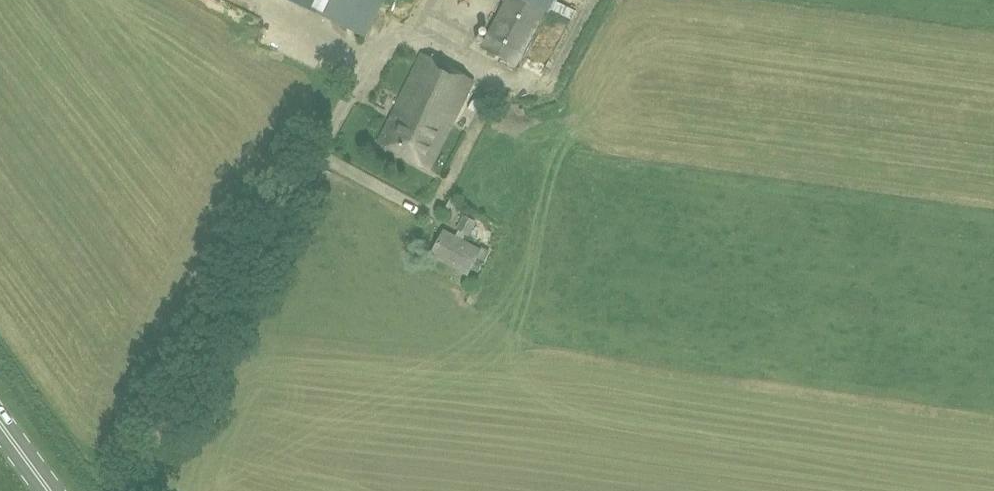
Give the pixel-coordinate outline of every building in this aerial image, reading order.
[(364,36),(382,0),(290,0),(364,36)] [(482,48),(516,65),(544,12),(547,14),(554,0),(507,0),(482,48)] [(420,55),(379,146),(430,169),(472,80),(420,55)] [(461,201),(468,186),(457,181),(449,195),(461,201)] [(475,196),(467,215),(476,218),(484,200),(475,196)] [(444,232),(432,255),(467,274),(480,251),(462,242),(466,235),(467,236),(475,222),(465,216),(457,230),(459,231),(455,238),(444,232)]
